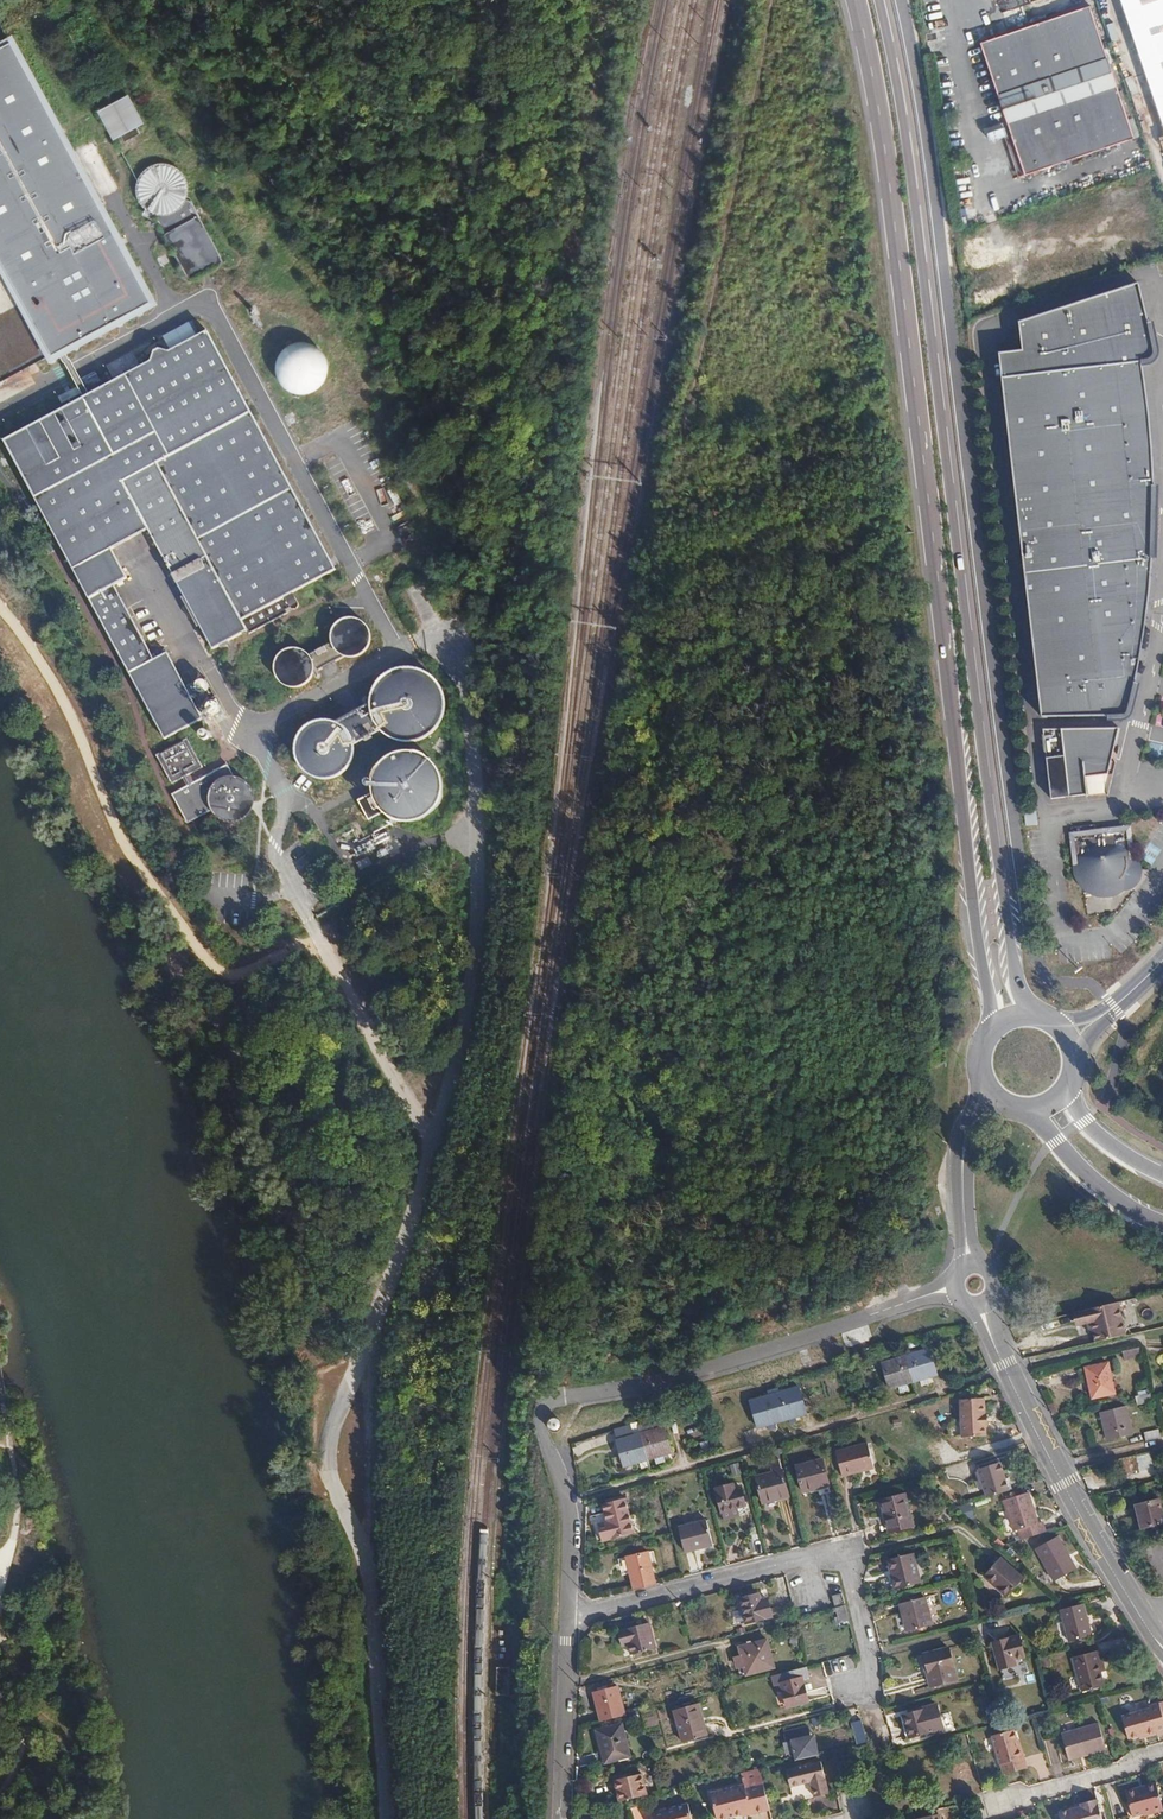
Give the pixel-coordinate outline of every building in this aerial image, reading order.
[(1162,172),(1162,0),(1103,0),(1162,172)] [(1079,17),(969,53),(1014,183),(1123,147),(1079,17)] [(0,47),(0,381),(149,300),(9,42),(0,47)] [(140,122),(127,99),(102,113),(114,136),(140,122)] [(222,262),(189,201),(185,199),(186,195),(187,187),(186,182),(184,178),(180,172),(175,168),(168,165),(165,164),(158,164),(154,165),(148,167),(143,171),(139,177),(137,181),(136,185),(136,190),(136,195),(138,200),(141,205),(147,211),(153,214),(156,214),(155,219),(188,280),(222,262)] [(995,363),(1039,721),(1103,721),(1104,722),(1118,722),(1120,721),(1122,720),(1124,718),(1125,715),(1132,688),(1130,688),(1133,673),(1139,637),(1143,601),(1146,566),(1147,566),(1148,494),(1147,494),(1145,461),(1142,424),(1137,389),(1134,373),(1141,372),(1145,370),(1147,366),(1148,362),(1142,333),(1140,334),(1131,295),(1014,332),(1017,360),(995,363)] [(293,593),(335,570),(207,331),(170,351),(167,351),(159,348),(154,351),(152,359),(150,362),(85,397),(78,400),(4,440),(165,739),(203,719),(196,707),(167,652),(154,659),(114,585),(127,578),(112,549),(148,529),(213,649),(247,631),(242,620),(285,597),(291,608),(292,609),(294,609),(295,609),(297,609),(298,607),(298,604),(293,593)] [(280,363),(279,368),(279,371),(281,378),(284,382),(288,386),(293,389),(300,390),(305,389),(308,388),(313,386),(316,384),(318,381),(320,377),(321,375),(322,371),(322,364),(321,360),(317,354),(311,349),(304,347),(296,347),(292,348),(287,351),(283,356),(281,359),(280,363)] [(311,678),(313,673),(345,657),(348,657),(352,657),(355,657),(363,653),(366,650),(369,644),(370,638),(370,635),(369,629),(366,625),(363,622),(360,620),(357,618),(353,617),(348,617),(344,618),(340,619),(335,623),(332,628),(331,631),(330,636),(331,643),(309,655),(305,651),(301,649),(296,647),(290,648),(287,649),(283,651),(279,654),(276,659),(275,662),(274,668),(274,672),(276,676),(277,679),(280,682),(283,684),(287,686),(292,687),(297,687),(300,687),(304,685),(309,681),(311,678)] [(370,703),(335,721),(334,721),(330,720),(322,719),(313,721),(309,723),(307,725),(300,731),(298,735),(295,742),(294,749),(295,756),(296,760),(300,766),(304,772),(308,775),(315,778),(319,779),(326,779),(331,779),(338,776),(342,774),(345,771),(348,767),(353,759),(354,754),(354,750),(354,745),(364,739),(366,741),(373,738),(371,735),(380,731),(384,734),(389,737),(395,740),(400,741),(406,742),(412,742),(418,740),(424,738),(426,737),(431,734),(435,730),(437,727),(442,720),(444,714),(445,708),(445,699),(444,693),(441,688),(439,683),(435,678),(428,672),(423,670),(417,668),(409,666),(400,667),(394,669),(386,673),(382,677),(378,681),(374,686),(372,691),(370,697),(370,703)] [(216,696),(196,707),(203,719),(206,724),(214,719),(216,719),(217,721),(223,717),(222,715),(225,713),(216,696)] [(1115,732),(1040,733),(1049,802),(1084,798),(1082,780),(1104,778),(1115,732)] [(358,801),(369,821),(383,813),(390,819),(399,823),(403,823),(409,823),(414,823),(425,819),(433,813),(440,805),(443,796),(444,786),(443,781),(442,775),(439,770),(436,766),(433,761),(426,755),(417,751),(413,752),(406,751),(401,752),(395,754),(390,756),(383,761),(376,769),(372,783),(372,788),(372,793),(358,801)] [(234,776),(228,765),(194,782),(196,786),(190,790),(185,780),(177,784),(180,790),(172,794),(187,823),(211,811),(223,804),(223,805),(226,807),(226,808),(230,809),(231,812),(241,807),(243,798),(238,788),(236,787),(238,783),(234,776)] [(239,777),(234,776),(238,783),(236,787),(238,788),(243,798),(241,807),(231,812),(230,809),(226,808),(226,807),(223,805),(223,804),(211,811),(212,812),(217,818),(220,820),(225,822),(232,822),(238,821),(241,820),(246,817),(250,813),(252,810),(254,803),(255,798),(254,794),(252,787),(247,782),(244,780),(239,777)] [(1024,810),(1026,826),(1039,825),(1037,809),(1024,810)] [(1126,862),(1123,830),(1068,837),(1073,866),(1074,880),(1079,885),(1086,891),(1095,894),(1106,894),(1115,889),(1120,885),(1123,887),(1133,879),(1134,873),(1130,862),(1126,862)] [(350,852),(353,858),(387,840),(383,834),(350,852)] [(1092,1332),(1093,1341),(1121,1335),(1123,1334),(1117,1302),(1075,1312),(1077,1324),(1085,1323),(1090,1322),(1092,1332)] [(1125,1360),(1142,1356),(1140,1346),(1123,1350),(1125,1360)] [(929,1348),(905,1355),(913,1381),(922,1379),(924,1385),(933,1382),(931,1376),(937,1374),(929,1348)] [(913,1381),(905,1355),(883,1362),(890,1388),(898,1386),(900,1391),(909,1389),(907,1383),(913,1381)] [(850,1377),(845,1361),(837,1364),(842,1380),(850,1377)] [(1114,1393),(1108,1362),(1087,1367),(1094,1397),(1114,1393)] [(775,1393),(783,1419),(795,1416),(796,1421),(804,1419),(803,1414),(807,1412),(799,1386),(775,1393)] [(759,1426),(783,1419),(775,1393),(751,1400),(759,1426)] [(984,1398),(961,1399),(963,1434),(986,1433),(984,1398)] [(1132,1434),(1125,1405),(1102,1411),(1109,1439),(1132,1434)] [(559,1431),(561,1430),(563,1428),(564,1426),(564,1423),(564,1421),(562,1418),(560,1417),(558,1416),(555,1416),(553,1417),(551,1419),(549,1421),(549,1423),(549,1426),(550,1428),(551,1430),(554,1431),(556,1432),(559,1431)] [(651,1430),(665,1426),(662,1417),(648,1421),(651,1430)] [(640,1433),(648,1459),(656,1457),(658,1463),(664,1461),(662,1455),(673,1452),(665,1426),(651,1430),(640,1433)] [(631,1427),(615,1432),(625,1465),(648,1459),(640,1433),(634,1435),(631,1427)] [(1144,1432),(1146,1441),(1160,1437),(1158,1428),(1144,1432)] [(875,1465),(868,1440),(837,1449),(844,1474),(875,1465)] [(584,1444),(573,1448),(576,1456),(587,1452),(584,1444)] [(831,1483),(824,1457),(798,1464),(806,1490),(831,1483)] [(790,1494),(781,1459),(772,1461),(775,1471),(759,1475),(766,1500),(790,1494)] [(989,1498),(1012,1491),(1007,1478),(1003,1462),(981,1469),(989,1498)] [(1012,1491),(1016,1489),(1012,1476),(1007,1478),(1012,1491)] [(734,1490),(732,1483),(715,1488),(724,1520),(736,1516),(734,1509),(746,1506),(742,1488),(734,1490)] [(915,1521),(907,1489),(882,1495),(886,1510),(887,1510),(889,1516),(881,1518),(884,1530),(915,1521)] [(1026,1539),(1050,1532),(1047,1520),(1042,1522),(1032,1492),(1008,1499),(1017,1530),(1022,1528),(1026,1539)] [(1159,1499),(1137,1504),(1143,1527),(1149,1526),(1150,1531),(1158,1529),(1157,1524),(1162,1523),(1162,1514),(1159,1499)] [(973,1503),(958,1507),(963,1512),(975,1508),(973,1503)] [(638,1533),(630,1506),(607,1512),(615,1539),(638,1533)] [(975,1508),(963,1512),(968,1516),(971,1519),(978,1517),(975,1508)] [(713,1545),(705,1520),(679,1527),(686,1552),(713,1545)] [(1079,1567),(1062,1537),(1041,1549),(1059,1580),(1079,1567)] [(921,1579),(912,1548),(888,1555),(896,1585),(921,1579)] [(1022,1573),(998,1551),(982,1570),(1006,1591),(1022,1573)] [(626,1557),(634,1590),(655,1585),(647,1552),(626,1557)] [(845,1601),(842,1591),(832,1594),(835,1604),(845,1601)] [(761,1600),(759,1593),(741,1598),(748,1623),(772,1616),(767,1598),(761,1600)] [(932,1620),(924,1593),(900,1599),(908,1627),(932,1620)] [(1092,1635),(1083,1602),(1061,1608),(1070,1640),(1092,1635)] [(656,1649),(650,1624),(618,1632),(622,1647),(630,1645),(632,1655),(656,1649)] [(1025,1654),(1019,1633),(994,1640),(1002,1666),(1017,1662),(1015,1657),(1025,1654)] [(774,1666),(766,1639),(739,1646),(747,1672),(774,1666)] [(957,1676),(948,1644),(925,1650),(931,1671),(928,1672),(931,1682),(957,1676)] [(1104,1658),(1101,1649),(1076,1656),(1084,1687),(1106,1682),(1100,1659),(1104,1658)] [(851,1657),(824,1660),(825,1672),(853,1670),(851,1657)] [(495,1695),(510,1695),(510,1668),(496,1668),(495,1695)] [(807,1702),(800,1677),(779,1682),(786,1707),(807,1702)] [(624,1713),(617,1686),(594,1692),(601,1719),(624,1713)] [(707,1734),(700,1702),(673,1709),(681,1741),(707,1734)] [(1141,1736),(1149,1734),(1149,1737),(1159,1734),(1159,1735),(1162,1735),(1162,1710),(1161,1703),(1151,1705),(1152,1708),(1124,1715),(1130,1738),(1141,1736)] [(942,1729),(936,1706),(902,1716),(907,1738),(942,1729)] [(857,1744),(867,1742),(862,1720),(852,1722),(857,1744)] [(1063,1731),(1070,1756),(1084,1752),(1085,1755),(1107,1749),(1100,1722),(1063,1731)] [(628,1755),(621,1723),(597,1729),(605,1760),(628,1755)] [(1030,1767),(1027,1754),(1024,1755),(1019,1738),(1016,1728),(994,1733),(1005,1773),(1030,1767)] [(801,1737),(805,1756),(824,1752),(820,1733),(801,1737)] [(828,1792),(820,1759),(786,1768),(790,1784),(811,1780),(814,1795),(828,1792)] [(641,1773),(615,1779),(620,1801),(646,1794),(641,1773)] [(771,1810),(764,1782),(745,1786),(744,1784),(710,1792),(717,1818),(719,1818),(742,1813),(750,1811),(751,1814),(771,1810)] [(1128,1791),(1158,1783),(1158,1782),(1128,1789),(1128,1791)] [(1131,1802),(1161,1795),(1158,1783),(1128,1791),(1131,1802)] [(1161,1795),(1131,1802),(1135,1815),(1146,1813),(1146,1815),(1162,1810),(1162,1803),(1161,1795)] [(1063,1818),(1101,1809),(1098,1799),(1082,1803),(1083,1806),(1071,1808),(1061,1811),(1063,1818)] [(653,1818),(691,1818),(687,1803),(651,1812),(653,1818)] [(631,1808),(634,1818),(645,1818),(641,1805),(631,1808)] [(1101,1809),(1063,1818),(1104,1818),(1101,1809)]
